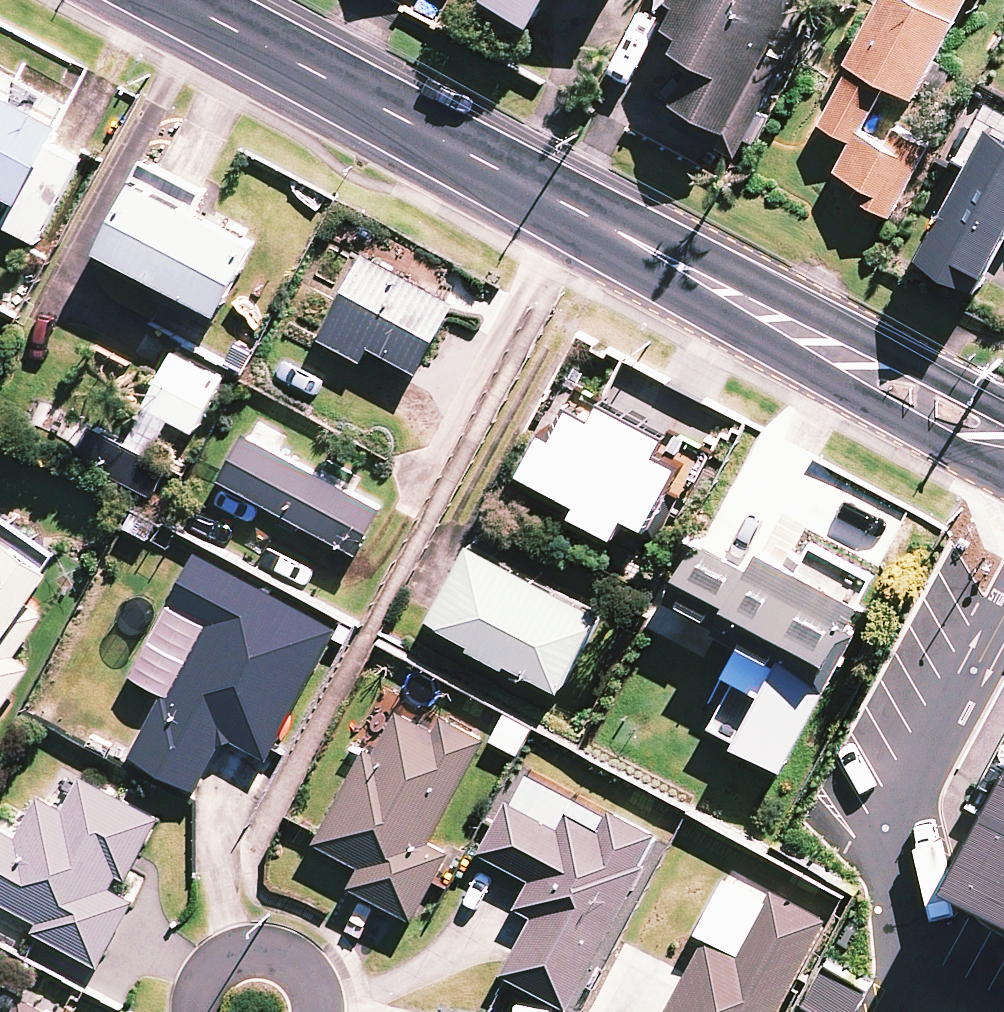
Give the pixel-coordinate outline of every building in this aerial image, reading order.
[(540,16),(549,0),(511,0),(540,16)] [(666,16),(690,28),(681,45),(701,55),(680,96),(730,122),(720,143),(742,155),(793,55),(778,48),(803,0),(674,0),(666,16)] [(849,60),(854,63),(822,119),(855,138),(832,178),(890,211),(930,143),(873,110),(888,83),(913,97),(969,0),(883,0),(849,60)] [(26,192),(9,224),(39,240),(81,158),(54,145),(69,115),(0,80),(0,178),(26,192)] [(992,129),(929,261),(991,290),(1003,262),(1003,135),(992,129)] [(203,197),(145,167),(105,243),(224,305),(259,238),(198,206),(203,197)] [(457,300),(368,252),(323,336),(364,358),(373,342),(420,368),(457,300)] [(226,375),(176,350),(149,405),(199,429),(226,375)] [(665,428),(608,397),(599,413),(566,395),(528,464),(585,496),(579,506),(620,528),(630,509),(650,520),(683,460),(656,445),(665,428)] [(179,465),(93,417),(74,451),(160,499),(179,465)] [(384,502),(251,431),(226,477),(359,548),(384,502)] [(32,661),(19,652),(46,611),(32,601),(64,554),(0,511),(0,710),(32,661)] [(606,606),(476,538),(436,616),(565,683),(606,606)] [(748,565),(701,541),(669,602),(829,684),(881,582),(812,547),(801,568),(758,546),(748,565)] [(338,624),(201,550),(135,672),(167,689),(134,750),(198,785),(217,750),(258,772),(338,624)] [(441,727),(400,704),(372,755),(366,752),(318,838),(364,863),(354,882),(415,916),(451,850),(432,839),(489,736),(448,714),(441,727)] [(935,870),(1003,906),(1003,738),(935,870)] [(84,775),(67,808),(43,795),(22,836),(0,824),(0,900),(2,896),(41,917),(36,927),(99,960),(134,896),(123,890),(162,817),(84,775)] [(658,837),(607,809),(601,821),(570,804),(559,825),(510,799),(483,849),(533,876),(521,900),(538,910),(506,970),(569,1004),(658,837)] [(730,874),(700,930),(706,933),(665,1011),(776,1011),(829,912),(778,885),(773,896),(730,874)] [(814,1011),(856,1011),(868,990),(823,965),(801,1005),(807,1008),(814,1011)] [(26,995),(16,1011),(58,1011),(26,995)]
